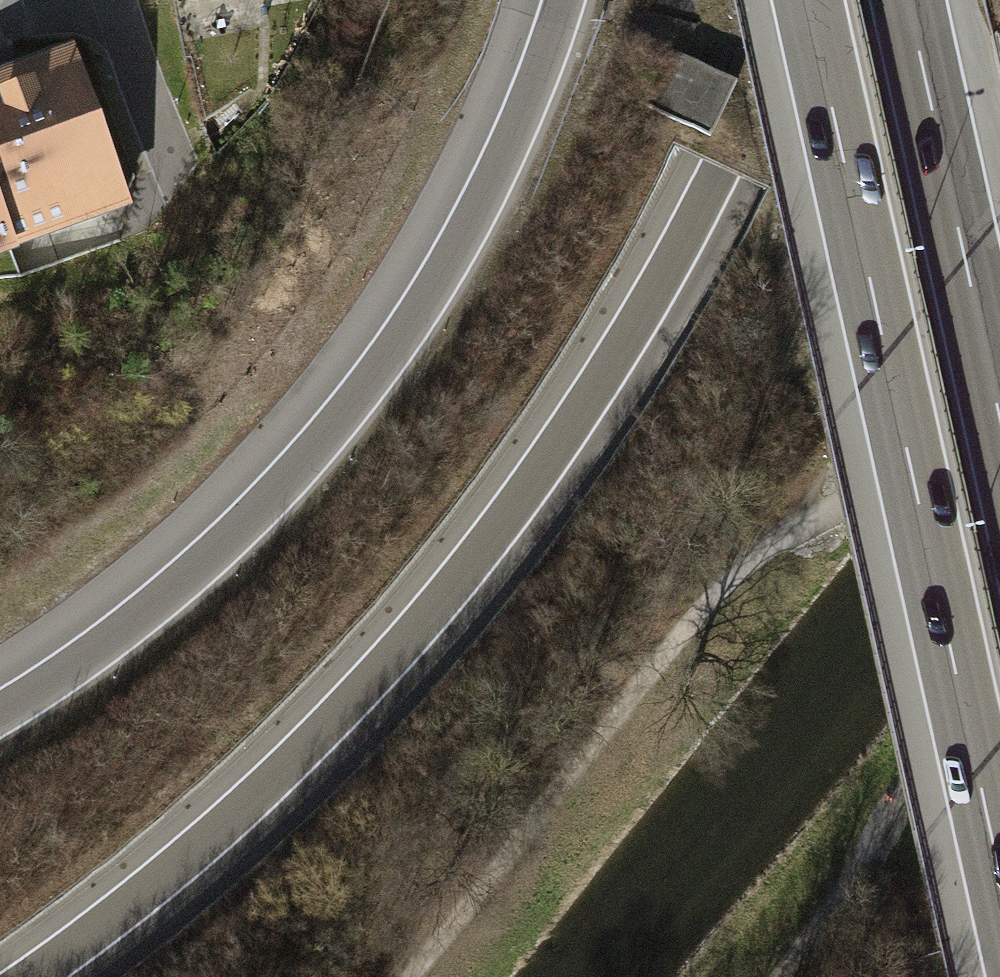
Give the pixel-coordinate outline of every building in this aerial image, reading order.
[(0,71),(0,250),(133,201),(75,44),(0,71)] [(675,97),(720,118),(743,68),(698,47),(675,97)]
